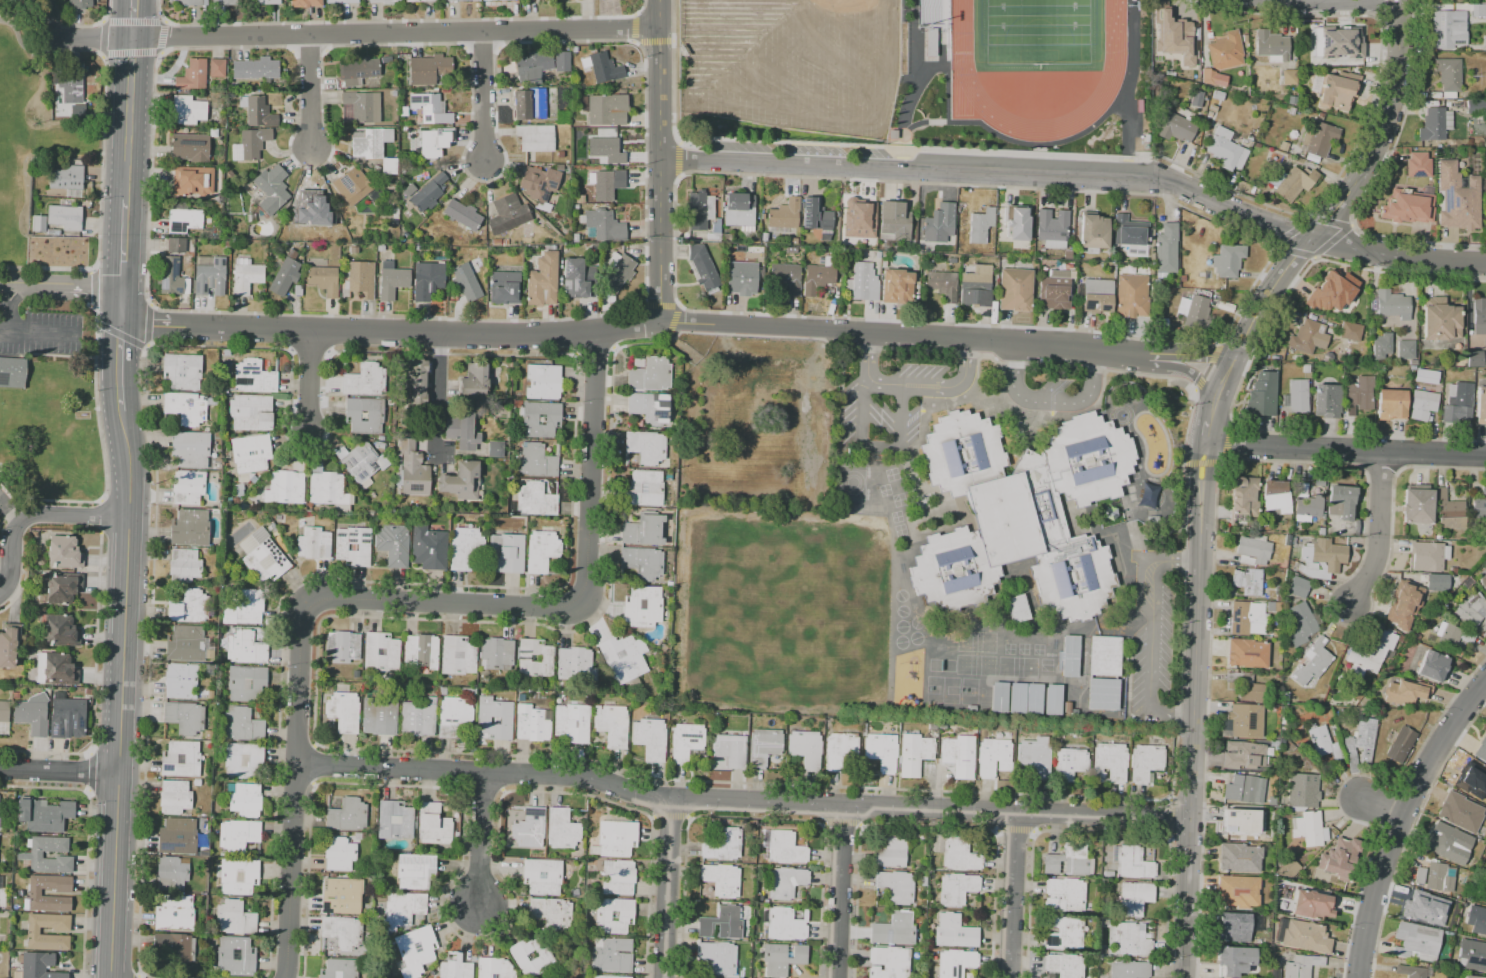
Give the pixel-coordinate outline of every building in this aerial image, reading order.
[(70,10),(70,0),(95,0),(95,9),(70,10)] [(292,7),(292,0),(324,0),(324,8),(295,8),(295,7),(292,7)] [(918,24),(918,0),(951,0),(951,29),(942,29),(942,24),(918,24)] [(1471,16),(1471,4),(1485,4),(1485,16),(1471,16)] [(1434,49),(1434,33),(1432,33),(1432,11),(1453,11),(1453,14),(1455,14),(1455,20),(1465,20),(1465,31),(1466,31),(1466,45),(1453,45),(1453,49),(1434,49)] [(1165,14),(1177,17),(1176,22),(1188,24),(1188,26),(1191,27),(1189,37),(1174,34),(1173,42),(1160,40),(1165,14)] [(1311,27),(1311,56),(1319,56),(1319,58),(1342,58),(1342,54),(1346,54),(1346,57),(1363,57),(1363,42),(1360,42),(1360,27),(1353,27),(1353,29),(1330,29),(1330,27),(1311,27)] [(926,28),(936,28),(936,56),(926,56),(926,28)] [(1212,70),(1207,44),(1215,42),(1215,40),(1226,37),(1225,32),(1238,29),(1243,56),(1242,56),(1243,64),(1218,68),(1212,70)] [(1256,56),(1256,29),(1268,29),(1268,34),(1280,34),(1280,37),(1288,37),(1289,62),(1281,62),(1268,62),(1268,56),(1256,56)] [(526,85),(526,83),(520,85),(515,61),(530,57),(529,54),(537,51),(538,55),(551,52),(555,70),(541,73),(541,85),(526,85)] [(598,85),(594,67),(585,70),(582,60),(591,58),(591,56),(607,51),(610,61),(614,60),(616,69),(625,66),(629,78),(614,82),(614,80),(598,85)] [(556,72),(556,53),(571,53),(571,72),(556,72)] [(454,58),(455,76),(451,76),(452,83),(443,84),(443,76),(438,77),(438,86),(412,87),(411,60),(436,59),(435,55),(444,55),(445,59),(454,58)] [(382,77),(358,80),(359,88),(346,89),(345,81),(342,81),(340,65),(343,64),(343,63),(362,62),(362,58),(371,57),(371,61),(380,60),(382,77)] [(235,80),(235,63),(261,62),(261,58),(272,58),(272,62),(281,61),(281,80),(235,80)] [(1442,98),(1442,83),(1439,83),(1439,71),(1434,71),(1433,58),(1460,58),(1461,91),(1455,91),(1455,97),(1442,98)] [(207,89),(191,89),(191,90),(177,90),(177,77),(186,78),(187,68),(191,68),(191,59),(208,59),(207,89)] [(211,78),(212,60),(228,61),(227,79),(211,78)] [(1216,85),(1202,84),(1203,72),(1204,72),(1204,69),(1211,69),(1211,72),(1217,72),(1216,85)] [(1283,84),(1283,70),(1297,69),(1297,84),(1283,84)] [(1328,110),(1319,108),(1322,94),(1318,93),(1323,73),(1337,77),(1338,71),(1347,74),(1347,73),(1361,76),(1356,98),(1352,97),(1350,102),(1349,102),(1347,111),(1346,110),(1345,112),(1336,110),(1336,108),(1329,106),(1328,110)] [(84,104),(65,105),(65,89),(60,89),(60,72),(84,72),(84,104)] [(1165,83),(1158,80),(1161,73),(1168,75),(1165,83)] [(517,121),(516,92),(532,92),(532,89),(548,89),(548,120),(517,121)] [(1189,106),(1191,92),(1204,94),(1201,108),(1189,106)] [(375,94),(375,124),(358,124),(358,114),(354,114),(354,105),(344,105),(344,93),(359,93),(359,94),(375,94)] [(442,94),(442,114),(455,113),(455,124),(424,124),(424,106),(422,106),(422,109),(411,109),(411,94),(442,94)] [(208,122),(198,121),(198,127),(174,126),(175,96),(194,97),(193,102),(209,103),(208,122)] [(280,126),(266,127),(266,126),(249,126),(249,96),(266,96),(266,105),(271,105),(271,114),(280,114),(280,126)] [(591,126),(590,97),(613,96),(630,96),(631,113),(628,113),(628,126),(591,126)] [(1467,113),(1467,100),(1485,100),(1485,113),(1467,113)] [(88,106),(88,115),(73,116),(73,106),(88,106)] [(1418,141),(1418,129),(1423,129),(1423,117),(1426,117),(1426,108),(1444,108),(1445,112),(1452,112),(1452,130),(1445,131),(1445,141),(1418,141)] [(1172,137),(1170,141),(1161,137),(1164,131),(1160,130),(1169,111),(1200,127),(1192,143),(1184,140),(1183,142),(1172,137)] [(1304,152),(1306,146),(1300,144),(1304,132),(1310,134),(1315,121),(1340,130),(1336,142),(1330,140),(1324,159),(1304,152)] [(1205,150),(1213,133),(1214,134),(1218,125),(1231,132),(1227,140),(1243,148),(1242,149),(1248,151),(1240,169),(1234,166),(1231,172),(1220,167),(1222,161),(1211,156),(1212,154),(1205,150)] [(523,153),(523,137),(518,137),(518,127),(556,127),(556,152),(523,153)] [(274,130),(274,142),(264,142),(264,151),(261,151),(261,161),(244,161),(244,131),(260,131),(260,130),(274,130)] [(385,130),(385,160),(367,160),(367,158),(354,158),(354,141),(353,141),(353,130),(385,130)] [(440,161),(422,161),(421,131),(453,130),(453,141),(440,141),(440,161)] [(210,164),(192,164),(192,161),(174,160),(175,135),(211,137),(210,164)] [(591,157),(591,139),(620,139),(621,154),(628,154),(628,164),(609,165),(609,157),(591,157)] [(1279,149),(1282,141),(1289,144),(1286,152),(1279,149)] [(1409,152),(1426,152),(1426,158),(1430,158),(1430,176),(1407,176),(1407,158),(1409,158),(1409,152)] [(1437,159),(1457,159),(1457,171),(1460,171),(1460,177),(1466,177),(1466,175),(1480,175),(1481,229),(1473,229),(1473,232),(1464,232),(1464,229),(1457,229),(1457,226),(1438,226),(1438,210),(1442,210),(1442,191),(1438,191),(1437,159)] [(279,165),(290,176),(283,182),(289,188),(286,191),(293,198),(272,218),(260,206),(269,198),(254,183),(265,172),(268,175),(279,165)] [(1273,191),(1275,189),(1265,181),(1276,168),(1285,175),(1293,166),(1300,172),(1304,167),(1309,172),(1312,169),(1320,175),(1306,192),(1302,188),(1289,204),(1273,191)] [(85,191),(51,190),(52,171),(67,172),(68,167),(86,167),(85,191)] [(521,189),(528,167),(535,169),(535,168),(543,170),(542,172),(547,173),(549,168),(564,173),(557,194),(552,192),(548,205),(531,200),(532,197),(528,196),(527,193),(527,190),(521,189)] [(215,195),(207,195),(207,197),(200,196),(200,195),(191,194),(191,197),(175,197),(176,168),(216,169),(215,195)] [(597,202),(597,185),(591,185),(591,174),(597,174),(597,173),(615,172),(615,171),(628,171),(628,189),(615,189),(616,202),(597,202)] [(444,172),(450,180),(441,188),(446,194),(437,201),(440,205),(432,211),(429,208),(422,214),(411,201),(444,172)] [(353,208),(344,196),(342,197),(332,185),(342,177),(348,185),(355,179),(358,182),(365,176),(376,190),(353,208)] [(320,235),(311,207),(310,207),(306,194),(317,190),(320,203),(327,201),(331,212),(334,211),(337,220),(333,221),(336,231),(320,235)] [(1394,190),(1432,194),(1429,222),(1399,219),(1399,223),(1389,222),(1390,218),(1377,216),(1378,204),(1385,205),(1385,202),(1392,203),(1394,190)] [(717,220),(709,220),(709,231),(691,232),(691,194),(700,194),(700,191),(707,191),(707,193),(708,193),(708,197),(716,197),(717,220)] [(495,238),(490,224),(491,224),(490,221),(500,216),(494,203),(517,193),(522,206),(527,204),(535,220),(495,238)] [(743,232),(743,228),(727,227),(728,194),(757,196),(756,233),(743,232)] [(770,233),(770,210),(780,211),(780,206),(790,206),(790,197),(802,198),(802,213),(800,213),(800,234),(770,233)] [(805,230),(806,198),(819,199),(818,208),(826,208),(826,213),(836,213),(835,230),(834,230),(834,235),(831,242),(823,241),(823,230),(805,230)] [(477,233),(445,214),(453,199),(468,208),(470,205),(479,211),(477,214),(486,219),(477,233)] [(852,237),(852,231),(846,231),(847,215),(853,215),(853,208),(869,208),(869,201),(879,201),(877,239),(852,237)] [(882,240),(884,202),(907,203),(906,212),(913,213),(912,242),(882,240)] [(925,242),(927,218),(936,219),(936,215),(944,215),(945,205),(958,206),(956,237),(949,237),(948,244),(925,242)] [(84,208),(83,233),(65,232),(65,226),(50,226),(50,207),(84,208)] [(969,243),(971,213),(985,214),(985,207),(996,207),(995,226),(989,226),(989,228),(987,228),(987,244),(969,243)] [(1002,239),(1003,207),(1014,207),(1013,221),(1032,222),(1031,240),(1002,239)] [(598,242),(597,237),(590,237),(590,229),(587,229),(587,224),(581,224),(581,216),(587,216),(586,212),(597,211),(597,209),(606,209),(606,211),(614,211),(615,221),(619,220),(619,224),(628,224),(629,242),(617,242),(616,241),(598,242)] [(1036,240),(1038,209),(1050,210),(1050,219),(1056,219),(1056,210),(1069,210),(1068,226),(1067,226),(1066,241),(1065,241),(1065,249),(1044,248),(1044,240),(1036,240)] [(204,230),(188,230),(188,235),(170,234),(171,210),(205,212),(204,230)] [(1114,244),(1115,215),(1114,215),(1114,213),(1127,213),(1127,221),(1148,222),(1147,246),(1114,244)] [(1079,247),(1081,214),(1097,214),(1097,216),(1100,216),(1100,218),(1108,218),(1107,248),(1097,248),(1097,254),(1085,253),(1085,247),(1079,247)] [(48,217),(48,233),(34,233),(35,217),(48,217)] [(722,219),(722,241),(708,241),(709,234),(714,234),(714,230),(712,230),(712,225),(714,225),(714,223),(718,223),(718,219),(722,219)] [(1156,278),(1155,234),(1162,234),(1162,223),(1177,222),(1177,241),(1176,241),(1176,272),(1166,273),(1166,278),(1156,278)] [(723,240),(724,234),(733,234),(733,242),(723,242),(723,240)] [(188,254),(170,254),(170,239),(188,240),(188,254)] [(1219,244),(1245,246),(1244,258),(1240,257),(1239,269),(1237,269),(1236,278),(1217,277),(1218,272),(1214,271),(1215,266),(1211,266),(1212,254),(1218,255),(1219,244)] [(710,296),(709,292),(707,293),(704,285),(700,287),(698,281),(702,279),(693,262),(690,261),(691,245),(705,245),(724,286),(719,288),(721,291),(710,296)] [(528,306),(530,274),(532,272),(537,272),(539,274),(541,274),(541,271),(539,270),(539,266),(538,265),(538,260),(539,259),(544,258),(544,252),(560,252),(558,305),(545,305),(545,307),(537,308),(537,306),(528,306)] [(618,295),(604,285),(616,269),(609,264),(616,253),(622,257),(625,254),(639,264),(634,271),(637,274),(631,282),(628,280),(618,295)] [(728,293),(730,262),(749,263),(749,253),(759,254),(759,264),(760,264),(758,295),(728,293)] [(186,296),(162,295),(163,286),(159,285),(160,257),(181,258),(180,279),(186,279),(186,296)] [(270,290),(288,257),(303,266),(299,273),(303,275),(297,285),(294,283),(285,299),(270,290)] [(806,297),(806,283),(808,283),(808,266),(826,267),(827,257),(838,258),(838,269),(844,269),(843,284),(837,284),(837,285),(827,285),(827,288),(818,287),(817,298),(806,297)] [(197,296),(197,267),(215,267),(215,258),(227,258),(226,297),(216,297),(216,289),(209,289),(209,296),(197,296)] [(566,298),(567,259),(577,260),(577,259),(583,259),(583,260),(586,260),(585,267),(600,267),(599,298),(588,298),(588,299),(574,299),(574,298),(566,298)] [(352,263),(377,264),(375,302),(358,301),(359,293),(350,293),(352,263)] [(453,270),(468,263),(485,297),(470,305),(462,287),(458,289),(454,281),(458,279),(453,270)] [(854,300),(854,291),(846,291),(846,280),(855,281),(856,263),(874,264),(874,270),(876,270),(876,277),(879,277),(879,281),(881,282),(880,301),(854,300)] [(417,264),(447,265),(446,290),(437,290),(437,294),(432,294),(432,304),(416,304),(417,264)] [(790,297),(791,287),(772,286),(773,265),(803,266),(802,282),(803,282),(802,297),(790,297)] [(960,304),(961,273),(973,273),(974,265),(991,265),(990,290),(991,290),(991,307),(977,306),(977,308),(971,307),(971,305),(969,305),(964,305),(964,304),(960,304)] [(1117,315),(1116,274),(1126,273),(1126,265),(1134,265),(1134,275),(1146,274),(1147,296),(1148,296),(1149,315),(1135,315),(1135,317),(1126,317),(1126,316),(1125,316),(1122,316),(1117,316),(1117,315)] [(266,285),(251,284),(251,298),(236,297),(236,266),(267,267),(266,285)] [(340,269),(339,300),(328,299),(328,290),(319,290),(319,286),(309,285),(310,268),(340,269)] [(999,309),(1001,268),(1032,270),(1030,310),(1028,310),(1028,312),(1012,311),(1012,309),(999,309)] [(1038,307),(1039,276),(1048,277),(1048,274),(1050,275),(1050,269),(1069,270),(1069,278),(1070,278),(1069,293),(1070,293),(1069,308),(1061,308),(1061,309),(1051,309),(1051,307),(1038,307)] [(1328,269),(1341,279),(1345,272),(1360,283),(1341,308),(1340,307),(1337,312),(1329,306),(1325,310),(1320,306),(1318,308),(1313,305),(1312,308),(1307,307),(1303,303),(1315,287),(1317,288),(1323,279),(1321,278),(1328,269)] [(412,271),(412,289),(397,288),(396,303),(382,303),(383,270),(412,271)] [(884,304),(886,270),(907,271),(906,274),(916,274),(914,302),(908,301),(908,305),(884,304)] [(946,305),(947,295),(940,295),(940,290),(928,290),(929,272),(959,274),(958,290),(959,290),(958,305),(946,305)] [(492,304),(493,273),(523,273),(521,305),(510,304),(510,306),(504,306),(504,304),(502,304),(501,305),(497,305),(496,304),(492,304)] [(1082,311),(1083,297),(1076,297),(1077,286),(1083,287),(1084,278),(1113,280),(1111,312),(1099,311),(1099,313),(1090,313),(1090,311),(1082,311)] [(1185,315),(1175,312),(1180,296),(1189,299),(1191,293),(1195,294),(1198,288),(1210,292),(1208,298),(1209,298),(1206,306),(1209,307),(1205,319),(1208,319),(1204,332),(1182,325),(1185,315)] [(1370,311),(1370,298),(1377,298),(1377,289),(1389,289),(1389,294),(1402,294),(1402,297),(1410,297),(1410,321),(1400,321),(1400,315),(1396,315),(1396,322),(1389,322),(1389,316),(1377,316),(1377,311),(1370,311)] [(1423,340),(1423,298),(1430,297),(1445,296),(1445,306),(1451,306),(1451,307),(1460,307),(1460,338),(1446,338),(1446,340),(1423,340)] [(1485,328),(1485,335),(1473,335),(1473,298),(1485,298),(1485,303),(1485,328)] [(1285,345),(1310,354),(1313,345),(1323,349),(1328,335),(1322,333),(1325,325),(1304,317),(1301,325),(1299,325),(1295,336),(1290,334),(1285,345)] [(1338,337),(1341,320),(1361,325),(1358,341),(1338,337)] [(1373,360),(1372,336),(1381,336),(1381,333),(1391,333),(1391,354),(1383,354),(1383,360),(1373,360)] [(1397,359),(1397,341),(1414,341),(1414,359),(1397,359)] [(1483,359),(1485,359),(1485,365),(1483,365),(1483,367),(1467,367),(1467,351),(1483,351),(1483,359)] [(201,392),(169,390),(169,384),(165,384),(166,355),(204,357),(203,381),(201,381),(201,392)] [(630,388),(630,368),(647,368),(647,356),(670,356),(669,363),(673,363),(672,388),(662,388),(662,389),(630,388)] [(26,390),(0,388),(0,359),(28,361),(26,390)] [(280,393),(237,391),(238,365),(242,365),(242,363),(246,363),(246,359),(248,360),(248,359),(261,359),(261,360),(264,361),(263,372),(281,373),(280,393)] [(414,362),(418,362),(418,361),(425,361),(425,362),(429,362),(429,373),(428,373),(427,395),(429,395),(428,407),(412,406),(414,362)] [(378,395),(346,394),(346,374),(363,374),(364,362),(367,362),(379,362),(379,363),(381,363),(381,367),(385,367),(385,369),(389,369),(388,392),(384,392),(384,394),(378,394),(378,395)] [(1303,364),(1310,364),(1309,372),(1302,372),(1303,364)] [(489,365),(489,380),(490,380),(490,392),(488,392),(488,401),(461,401),(462,379),(468,379),(468,365),(489,365)] [(530,398),(530,388),(534,388),(534,379),(530,379),(531,365),(565,366),(564,378),(566,378),(566,392),(564,392),(563,398),(561,398),(561,400),(530,398)] [(1258,371),(1276,372),(1275,416),(1244,413),(1247,399),(1248,390),(1251,390),(1251,385),(1254,380),(1255,380),(1255,375),(1258,371)] [(1356,375),(1373,376),(1372,409),(1356,409),(1356,406),(1354,406),(1354,416),(1345,415),(1345,383),(1356,383),(1356,375)] [(1288,380),(1308,379),(1308,413),(1288,413),(1288,380)] [(1455,381),(1472,382),(1469,421),(1442,418),(1443,404),(1447,404),(1448,384),(1455,384),(1455,381)] [(1315,384),(1341,385),(1340,413),(1338,413),(1338,418),(1321,418),(1321,415),(1312,415),(1313,388),(1315,388),(1315,384)] [(1478,386),(1485,387),(1485,425),(1475,424),(1478,386)] [(1378,389),(1406,390),(1405,418),(1388,418),(1388,420),(1377,420),(1378,389)] [(1413,389),(1439,394),(1435,413),(1428,412),(1426,422),(1409,419),(1411,407),(1410,407),(1413,389)] [(207,422),(204,422),(204,424),(200,424),(200,428),(197,428),(197,429),(185,428),(185,427),(182,426),(182,416),(165,415),(166,394),(199,395),(199,397),(205,397),(205,399),(208,399),(207,422)] [(646,428),(647,415),(630,414),(631,394),(670,395),(669,425),(664,425),(664,428),(661,428),(646,428)] [(275,396),(274,412),(276,412),(275,430),(236,429),(236,414),(232,414),(232,400),(237,400),(237,395),(275,396)] [(383,434),(353,434),(354,424),(347,423),(348,399),(386,400),(385,424),(383,424),(383,434)] [(526,438),(527,426),(525,426),(525,425),(521,425),(521,408),(526,408),(526,403),(564,404),(563,429),(557,428),(556,437),(555,437),(555,439),(526,438)] [(998,564),(1030,555),(1033,564),(1026,566),(1030,579),(1032,578),(1037,593),(1033,594),(1037,608),(1044,605),(1047,615),(1055,612),(1057,619),(1065,617),(1067,622),(1076,619),(1077,622),(1088,619),(1087,616),(1097,613),(1096,609),(1106,606),(1103,598),(1112,596),(1110,587),(1117,585),(1113,572),(1110,573),(1107,558),(1110,558),(1106,543),(1098,545),(1096,539),(1092,540),(1091,534),(1084,536),(1083,533),(1068,537),(1056,493),(1061,492),(1064,501),(1073,499),(1075,507),(1087,504),(1086,501),(1107,496),(1108,499),(1121,496),(1119,486),(1128,484),(1125,475),(1133,473),(1132,466),(1136,465),(1134,460),(1137,459),(1130,435),(1128,435),(1126,431),(1122,432),(1120,425),(1112,427),(1110,419),(1100,421),(1099,416),(1093,417),(1091,411),(1070,416),(1071,419),(1061,421),(1062,426),(1054,428),(1056,435),(1047,437),(1049,446),(1041,448),(1042,451),(1039,455),(1024,447),(1009,474),(1003,476),(1000,466),(1006,464),(1003,452),(1000,453),(995,435),(999,435),(996,424),(988,426),(986,417),(977,419),(976,413),(968,415),(966,409),(957,412),(956,409),(945,412),(946,414),(937,417),(938,422),(930,424),(932,431),(923,434),(926,442),(918,444),(922,457),(925,457),(929,472),(925,473),(929,486),(937,484),(939,491),(948,489),(951,498),(967,493),(980,538),(977,539),(975,531),(966,533),(964,525),(953,528),(954,531),(937,536),(936,532),(924,536),(927,543),(918,546),(920,554),(912,556),(915,565),(909,567),(911,575),(907,576),(910,587),(914,586),(916,595),(922,593),(925,601),(932,599),(935,608),(943,605),(946,613),(957,609),(956,607),(972,603),(973,607),(987,603),(985,596),(994,594),(991,584),(998,582),(997,576),(1001,575),(998,564)] [(481,452),(463,451),(464,441),(456,441),(456,439),(450,439),(451,418),(460,419),(460,416),(466,416),(466,412),(479,412),(478,434),(486,434),(485,444),(481,444),(481,452)] [(209,469),(179,468),(180,458),(173,457),(174,433),(212,435),(211,458),(209,458),(209,469)] [(627,453),(628,433),(659,434),(659,435),(665,435),(664,437),(668,437),(667,461),(663,460),(663,462),(660,462),(659,466),(656,466),(656,467),(645,467),(645,466),(642,465),(642,454),(627,453)] [(270,435),(274,460),(268,461),(270,470),(239,475),(238,465),(236,465),(233,440),(270,435)] [(431,496),(404,496),(405,455),(402,455),(403,440),(417,440),(417,453),(423,453),(423,454),(424,455),(424,464),(423,464),(423,466),(432,467),(432,468),(431,496)] [(383,468),(361,486),(342,463),(344,462),(337,453),(346,446),(351,453),(363,444),(364,446),(368,442),(369,444),(371,443),(381,456),(380,456),(381,458),(378,461),(383,468)] [(531,476),(531,475),(524,474),(525,472),(521,472),(522,447),(525,447),(525,442),(544,443),(544,444),(548,444),(547,456),(562,457),(561,477),(531,476)] [(490,458),(491,443),(504,443),(504,459),(490,458)] [(479,501),(457,501),(458,495),(450,495),(450,493),(439,493),(440,476),(450,477),(450,478),(457,478),(457,472),(459,473),(459,462),(481,462),(480,487),(479,501)] [(311,505),(313,463),(325,464),(324,473),(338,474),(338,476),(344,476),(344,478),(346,478),(345,495),(355,496),(355,506),(352,506),(351,514),(336,513),(337,506),(311,505)] [(626,504),(627,479),(634,479),(634,470),(635,470),(635,469),(665,470),(664,481),(665,481),(664,505),(626,504)] [(201,506),(176,505),(176,493),(174,493),(175,480),(177,480),(177,472),(208,474),(207,481),(206,497),(201,497),(201,506)] [(305,500),(296,500),(295,504),(277,504),(278,494),(272,494),(272,476),(273,476),(274,474),(280,474),(280,472),(294,472),(294,474),(306,475),(305,500)] [(1229,525),(1230,494),(1232,494),(1232,489),(1229,489),(1230,482),(1233,482),(1234,480),(1235,479),(1236,478),(1238,477),(1239,477),(1241,477),(1258,478),(1258,490),(1255,490),(1255,501),(1258,501),(1257,517),(1247,517),(1247,520),(1233,519),(1233,526),(1229,525)] [(1263,510),(1261,495),(1262,480),(1263,481),(1263,480),(1270,480),(1270,481),(1285,481),(1287,490),(1289,506),(1288,507),(1288,513),(1278,514),(1278,508),(1263,510)] [(519,512),(520,488),(523,488),(523,486),(527,486),(527,483),(530,483),(531,482),(542,482),(542,483),(546,483),(545,495),(560,496),(559,516),(528,515),(528,514),(522,514),(522,512),(519,512)] [(1294,521),(1295,514),(1294,514),(1297,482),(1306,483),(1304,497),(1313,498),(1313,494),(1322,495),(1321,499),(1322,499),(1320,517),(1316,516),(1316,523),(1294,521)] [(1327,514),(1329,485),(1356,487),(1355,498),(1354,498),(1353,505),(1352,504),(1351,521),(1339,520),(1340,515),(1327,514)] [(1438,529),(1437,503),(1436,487),(1445,487),(1446,501),(1464,501),(1465,528),(1438,529)] [(1403,489),(1433,490),(1432,523),(1402,522),(1403,489)] [(1473,500),(1485,500),(1485,519),(1472,519),(1473,500)] [(1148,523),(1147,509),(1155,509),(1155,515),(1158,515),(1158,522),(1148,523)] [(623,543),(624,522),(641,523),(641,511),(645,511),(645,510),(656,511),(656,512),(659,512),(659,513),(667,514),(666,544),(623,543)] [(210,546),(172,545),(173,520),(179,521),(180,512),(181,512),(181,511),(210,512),(210,523),(211,523),(210,546)] [(448,572),(423,571),(423,564),(414,564),(415,525),(429,525),(428,532),(449,533),(448,572)] [(409,570),(389,569),(390,552),(378,552),(378,548),(377,548),(377,536),(379,536),(379,533),(382,534),(382,530),(384,530),(385,526),(408,527),(408,530),(410,530),(410,536),(411,536),(409,570)] [(294,567),(274,583),(270,578),(263,584),(243,561),(250,555),(242,545),(263,527),(270,535),(264,540),(265,541),(269,538),(294,567)] [(332,559),(320,559),(320,560),(306,560),(306,558),(300,558),(300,556),(298,556),(299,539),(300,539),(300,537),(305,537),(306,528),(323,529),(323,534),(333,534),(332,559)] [(371,568),(354,567),(354,564),(347,564),(347,561),(337,561),(338,530),(348,531),(349,529),(373,530),(371,568)] [(480,530),(480,534),(481,534),(481,538),(485,538),(485,541),(486,541),(485,555),(473,555),(472,573),(452,572),(454,533),(457,533),(457,529),(480,530)] [(529,574),(531,541),(532,542),(532,536),(534,536),(534,532),(557,533),(557,537),(558,537),(558,541),(562,541),(562,544),(563,544),(563,555),(562,555),(562,558),(550,558),(550,575),(529,574)] [(1235,553),(1239,536),(1252,539),(1253,534),(1265,537),(1264,541),(1271,543),(1267,561),(1265,560),(1264,566),(1252,563),(1252,565),(1238,562),(1239,554),(1235,553)] [(527,536),(525,574),(497,573),(497,571),(493,570),(493,562),(491,562),(492,536),(503,536),(503,535),(527,536)] [(85,569),(51,568),(52,537),(77,538),(77,541),(78,541),(78,548),(80,548),(80,554),(86,554),(85,569)] [(1295,569),(1299,563),(1303,566),(1303,559),(1299,558),(1301,546),(1304,546),(1304,543),(1311,543),(1315,543),(1315,537),(1330,538),(1329,544),(1346,545),(1345,563),(1338,563),(1337,573),(1329,573),(1328,579),(1312,577),(1295,569)] [(1409,540),(1442,541),(1441,571),(1412,570),(1412,553),(1409,553),(1409,540)] [(639,582),(639,570),(622,569),(623,548),(656,550),(656,551),(662,551),(662,553),(665,553),(664,577),(660,577),(660,578),(657,578),(657,582),(654,582),(654,583),(639,582)] [(203,579),(193,579),(193,583),(191,583),(191,585),(173,584),(173,576),(171,576),(172,562),(174,562),(174,550),(199,551),(199,561),(203,561),(203,579)] [(1230,585),(1234,570),(1243,572),(1243,569),(1261,570),(1260,596),(1242,596),(1243,587),(1239,587),(1238,588),(1230,585)] [(1426,590),(1426,573),(1448,574),(1448,591),(1426,590)] [(85,576),(85,590),(78,590),(78,595),(75,595),(75,602),(73,602),(73,605),(49,604),(51,574),(85,576)] [(1287,591),(1294,575),(1310,581),(1303,598),(1287,591)] [(1465,589),(1461,583),(1470,576),(1474,582),(1465,589)] [(1398,579),(1424,589),(1414,615),(1413,615),(1406,633),(1394,628),(1396,624),(1383,619),(1389,605),(1390,605),(1392,599),(1391,598),(1398,579)] [(627,626),(628,595),(634,595),(634,586),(665,587),(664,597),(666,597),(665,622),(658,621),(658,627),(627,626)] [(210,621),(206,621),(206,623),(200,622),(200,623),(169,622),(170,602),(185,603),(185,590),(200,590),(200,591),(204,591),(203,595),(207,595),(207,597),(211,597),(210,621)] [(265,599),(265,613),(263,613),(263,625),(238,624),(238,626),(225,625),(225,610),(234,610),(235,590),(264,591),(264,599),(265,599)] [(1022,594),(1029,619),(1011,624),(1004,599),(1022,594)] [(1482,596),(1485,600),(1485,618),(1474,631),(1453,612),(1463,599),(1470,604),(1482,596)] [(1294,647),(1282,624),(1291,619),(1286,608),(1303,599),(1319,629),(1305,636),(1307,640),(1294,647)] [(1230,634),(1232,601),(1250,602),(1250,603),(1259,603),(1259,616),(1249,621),(1248,635),(1230,634)] [(82,647),(48,646),(49,616),(73,617),(73,619),(74,619),(74,627),(77,627),(77,633),(83,633),(82,647)] [(1435,646),(1439,636),(1435,634),(1440,621),(1445,623),(1445,622),(1475,635),(1472,643),(1458,637),(1451,653),(1435,646)] [(16,669),(0,668),(0,634),(6,634),(7,625),(22,626),(22,644),(19,644),(18,655),(17,655),(16,669)] [(206,662),(168,661),(169,636),(175,636),(175,626),(206,628),(205,639),(207,639),(206,662)] [(1382,629),(1397,635),(1391,651),(1386,649),(1375,675),(1354,666),(1355,664),(1347,661),(1352,648),(1360,652),(1360,650),(1367,653),(1372,640),(1377,642),(1382,629)] [(256,632),(255,644),(270,644),(269,665),(238,664),(238,663),(233,662),(233,660),(229,660),(230,637),(233,637),(233,635),(238,635),(238,632),(241,632),(241,631),(252,631),(252,632),(256,632)] [(361,660),(352,660),(352,665),(334,664),(334,654),(330,654),(330,652),(328,652),(329,636),(330,636),(330,634),(337,635),(337,632),(351,633),(351,635),(363,636),(361,660)] [(401,672),(390,671),(390,673),(366,672),(368,633),(392,635),(392,641),(401,641),(401,642),(402,642),(401,672)] [(600,645),(622,634),(625,640),(633,636),(633,637),(634,636),(637,641),(641,640),(647,644),(651,651),(644,655),(652,671),(640,677),(644,685),(634,690),(630,682),(620,687),(600,645)] [(1289,677),(1299,665),(1302,667),(1308,660),(1302,656),(1320,634),(1327,641),(1321,648),(1333,658),(1315,680),(1311,676),(1302,687),(1289,677)] [(1062,677),(1063,635),(1079,636),(1077,677),(1062,677)] [(439,671),(430,671),(430,668),(419,667),(419,671),(406,670),(408,637),(419,637),(419,636),(433,637),(433,638),(440,638),(440,640),(441,640),(439,671)] [(1088,675),(1090,636),(1121,637),(1119,676),(1088,675)] [(478,675),(467,674),(467,676),(443,675),(445,637),(469,638),(469,644),(479,644),(478,675)] [(1228,666),(1228,665),(1227,664),(1228,638),(1253,640),(1253,642),(1268,642),(1267,668),(1241,667),(1241,666),(1237,666),(1237,667),(1228,666)] [(516,642),(515,667),(513,667),(513,671),(483,670),(483,659),(482,659),(483,643),(487,643),(487,639),(505,640),(505,641),(516,642)] [(520,678),(521,640),(546,641),(546,647),(555,647),(555,648),(556,648),(554,678),(539,677),(539,679),(520,678)] [(559,680),(561,650),(572,650),(572,648),(586,649),(586,651),(593,651),(593,652),(594,653),(593,673),(599,673),(598,682),(559,680)] [(1416,673),(1425,648),(1449,658),(1446,665),(1447,665),(1444,671),(1443,671),(1439,682),(1416,673)] [(71,655),(70,658),(73,658),(72,665),(75,665),(75,671),(81,671),(80,686),(46,685),(48,654),(71,655)] [(193,700),(168,699),(169,687),(167,687),(168,673),(169,673),(170,665),(199,666),(198,689),(194,689),(193,700)] [(269,669),(268,699),(263,699),(263,704),(231,702),(232,692),(230,691),(232,667),(269,669)] [(1238,701),(1239,683),(1224,682),(1225,673),(1241,674),(1241,673),(1251,673),(1251,684),(1266,684),(1265,702),(1238,701)] [(1086,709),(1088,678),(1118,679),(1117,710),(1086,709)] [(1383,702),(1385,696),(1382,696),(1383,693),(1384,688),(1386,688),(1387,688),(1388,683),(1398,685),(1399,679),(1432,686),(1430,695),(1428,695),(1426,701),(1413,698),(1411,706),(1402,704),(1402,706),(1383,702)] [(1008,683),(1007,713),(990,713),(991,682),(1008,683)] [(1008,713),(1010,683),(1025,683),(1023,714),(1008,713)] [(1025,714),(1026,683),(1041,684),(1040,715),(1025,714)] [(1044,715),(1045,684),(1061,685),(1060,715),(1044,715)] [(360,735),(339,735),(340,720),(328,719),(328,715),(327,715),(327,704),(329,704),(329,701),(333,701),(333,697),(335,697),(335,694),(358,695),(358,698),(360,698),(360,704),(361,704),(360,735)] [(398,737),(374,735),(374,734),(365,734),(365,728),(364,728),(365,698),(378,699),(378,697),(400,698),(398,737)] [(513,742),(489,740),(490,735),(480,734),(480,733),(479,733),(480,697),(494,697),(494,703),(515,704),(513,742)] [(438,698),(436,734),(435,734),(435,736),(425,736),(425,738),(411,737),(411,736),(403,735),(403,733),(402,733),(403,706),(404,706),(404,703),(413,704),(413,707),(424,707),(424,705),(428,705),(429,698),(438,698)] [(460,739),(441,739),(442,708),(443,708),(443,702),(445,702),(446,699),(470,700),(470,707),(474,707),(474,710),(475,710),(475,722),(474,721),(474,725),(461,725),(460,739)] [(88,701),(86,738),(82,738),(82,739),(75,739),(75,737),(73,737),(73,739),(67,739),(67,740),(52,740),(53,721),(54,721),(55,700),(88,701)] [(11,724),(0,723),(0,703),(11,703),(11,724)] [(49,704),(48,721),(49,721),(49,739),(32,738),(33,725),(15,724),(16,703),(49,704)] [(205,732),(202,732),(201,733),(197,733),(197,737),(194,737),(194,738),(183,737),(180,736),(180,724),(165,724),(166,704),(197,705),(197,706),(203,706),(203,708),(206,708),(205,732)] [(1221,737),(1221,720),(1226,720),(1226,712),(1230,712),(1230,704),(1263,705),(1262,738),(1221,737)] [(518,740),(520,715),(518,715),(519,705),(534,705),(533,710),(554,711),(554,722),(552,722),(552,723),(553,723),(552,739),(551,739),(551,741),(518,740)] [(556,736),(557,707),(568,707),(568,706),(592,706),(590,745),(567,744),(568,738),(557,737),(557,736),(556,736)] [(267,722),(266,743),(235,741),(235,739),(226,738),(227,714),(230,714),(230,712),(234,712),(234,709),(237,709),(237,707),(249,708),(249,709),(253,709),(252,721),(267,722)] [(596,728),(597,707),(627,708),(627,712),(629,712),(628,718),(630,718),(628,750),(609,750),(609,733),(597,732),(597,728),(596,728)] [(1357,768),(1348,770),(1342,738),(1351,736),(1351,738),(1354,738),(1357,720),(1364,721),(1365,717),(1376,719),(1375,726),(1376,726),(1374,741),(1372,741),(1369,765),(1359,763),(1360,748),(1353,746),(1357,768)] [(634,745),(635,723),(642,724),(642,720),(667,721),(666,730),(668,730),(666,764),(646,763),(647,746),(634,745)] [(1337,740),(1342,756),(1334,759),(1331,751),(1315,756),(1306,729),(1324,723),(1330,743),(1337,740)] [(1384,756),(1402,725),(1417,734),(1399,765),(1384,756)] [(674,765),(675,747),(674,747),(674,734),(675,734),(675,729),(677,729),(677,726),(705,727),(705,730),(707,730),(706,747),(704,747),(704,751),(690,750),(690,765),(674,765)] [(752,770),(753,753),(752,752),(752,740),(754,741),(754,730),(784,731),(784,735),(785,735),(784,752),(783,752),(783,756),(769,755),(768,768),(767,768),(767,771),(752,770)] [(791,753),(792,736),(793,736),(793,732),(821,733),(821,737),(823,737),(823,742),(824,742),(823,756),(822,756),(821,770),(820,770),(820,772),(807,772),(808,770),(806,770),(806,757),(793,756),(793,753),(791,753)] [(828,773),(829,756),(827,756),(828,742),(829,743),(830,737),(832,737),(832,734),(859,735),(859,738),(861,738),(860,755),(859,755),(858,759),(844,759),(844,774),(828,773)] [(866,759),(867,739),(869,739),(869,735),(898,736),(898,745),(899,745),(899,758),(898,758),(897,773),(896,773),(895,776),(883,775),(883,773),(881,773),(882,760),(866,759)] [(902,779),(904,735),(922,736),(922,739),(936,740),(936,745),(937,745),(937,754),(935,754),(935,760),(922,760),(921,779),(902,779)] [(1018,764),(1018,760),(1017,760),(1017,743),(1019,743),(1019,739),(1035,740),(1035,735),(1047,736),(1047,744),(1049,744),(1049,749),(1050,749),(1048,780),(1029,779),(1030,764),(1018,764)] [(729,770),(729,758),(716,758),(716,756),(714,756),(714,745),(716,745),(716,743),(718,743),(718,736),(748,737),(747,770),(729,770)] [(943,763),(944,753),(943,752),(943,746),(944,746),(944,740),(958,740),(958,737),(977,738),(975,781),(956,780),(957,764),(943,763)] [(978,776),(978,761),(977,761),(977,747),(979,747),(979,742),(981,742),(981,738),(1009,739),(1009,743),(1010,743),(1010,760),(1008,760),(1008,764),(994,763),(994,776),(991,776),(991,778),(979,778),(979,776),(978,776)] [(1222,768),(1223,752),(1234,753),(1235,750),(1224,750),(1225,741),(1240,741),(1265,744),(1265,747),(1272,748),(1271,755),(1265,755),(1264,767),(1255,766),(1254,769),(1243,768),(1243,766),(1238,766),(1237,769),(1222,768)] [(201,779),(163,777),(164,752),(170,752),(170,743),(171,743),(171,742),(201,743),(200,754),(202,754),(201,779)] [(1124,744),(1124,748),(1126,748),(1126,753),(1127,753),(1126,767),(1125,767),(1125,782),(1123,782),(1123,784),(1110,784),(1110,781),(1104,781),(1104,783),(1094,783),(1095,779),(1092,779),(1093,764),(1094,764),(1094,747),(1096,747),(1096,743),(1124,744)] [(266,746),(265,771),(259,771),(259,781),(228,780),(229,769),(227,769),(228,744),(266,746)] [(1133,784),(1133,782),(1131,782),(1131,772),(1129,772),(1129,754),(1131,754),(1131,753),(1132,753),(1132,748),(1135,748),(1135,744),(1163,745),(1163,749),(1164,749),(1163,767),(1162,767),(1162,770),(1148,770),(1147,783),(1146,782),(1145,785),(1133,784)] [(1479,747),(1485,752),(1485,763),(1474,755),(1479,747)] [(1058,781),(1058,776),(1053,776),(1054,748),(1084,749),(1084,752),(1087,752),(1087,758),(1088,758),(1087,771),(1072,771),(1072,782),(1058,781)] [(1471,759),(1485,769),(1485,790),(1483,788),(1481,791),(1483,792),(1478,799),(1474,797),(1474,798),(1456,786),(1468,768),(1466,766),(1471,759)] [(1287,806),(1289,773),(1318,774),(1317,791),(1320,791),(1319,799),(1315,799),(1315,807),(1287,806)] [(1222,799),(1224,783),(1231,784),(1232,774),(1243,776),(1243,775),(1257,777),(1256,778),(1265,779),(1262,804),(1253,802),(1253,803),(1238,801),(1222,799)] [(193,811),(184,811),(183,815),(182,815),(182,816),(165,816),(165,814),(163,814),(163,808),(162,808),(162,793),(164,793),(164,782),(190,783),(190,793),(194,793),(193,811)] [(262,786),(262,798),(264,798),(263,811),(261,811),(261,818),(259,818),(259,820),(239,819),(239,815),(231,815),(232,794),(229,794),(229,784),(262,786)] [(1436,817),(1440,809),(1439,808),(1442,802),(1443,802),(1448,790),(1465,798),(1464,799),(1484,809),(1482,814),(1483,815),(1474,835),(1436,817)] [(329,810),(343,810),(344,798),(348,799),(348,797),(359,798),(359,799),(361,799),(361,803),(366,803),(365,805),(369,805),(368,829),(364,829),(364,830),(359,830),(359,831),(328,830),(329,810)] [(65,834),(28,833),(29,823),(20,823),(20,801),(22,801),(22,798),(32,798),(31,801),(49,802),(48,807),(61,807),(61,803),(77,803),(76,820),(65,819),(65,834)] [(415,840),(404,839),(404,841),(380,840),(381,802),(406,803),(406,809),(415,809),(415,810),(416,810),(415,840)] [(452,845),(423,844),(423,841),(421,840),(422,835),(421,834),(422,804),(442,804),(442,819),(453,820),(453,823),(454,823),(454,841),(453,841),(452,845)] [(542,849),(519,848),(519,844),(517,844),(518,840),(514,840),(514,837),(513,837),(513,833),(522,833),(523,807),(547,808),(545,845),(543,845),(542,849)] [(550,840),(551,808),(572,809),(571,824),(583,825),(583,828),(584,828),(583,839),(582,839),(582,843),(578,843),(578,847),(576,847),(576,850),(553,849),(553,846),(551,845),(551,840),(550,840)] [(1222,832),(1222,826),(1221,826),(1221,809),(1258,810),(1258,815),(1259,815),(1259,832),(1256,832),(1256,835),(1226,835),(1226,832),(1222,832)] [(1291,838),(1290,818),(1293,818),(1293,812),(1300,811),(1300,812),(1319,811),(1320,828),(1327,827),(1328,840),(1321,841),(1321,846),(1303,847),(1303,837),(1291,838)] [(198,855),(160,854),(161,829),(167,830),(167,821),(168,821),(168,819),(197,821),(197,831),(199,832),(198,855)] [(1424,848),(1429,837),(1428,836),(1434,821),(1473,839),(1466,855),(1454,849),(1449,859),(1424,848)] [(263,823),(262,843),(247,843),(247,855),(229,854),(229,850),(225,850),(225,848),(222,848),(222,825),(226,825),(226,823),(232,823),(232,822),(263,823)] [(591,855),(591,847),(602,848),(602,846),(601,846),(602,822),(640,824),(639,848),(632,848),(632,858),(602,857),(602,856),(591,855)] [(742,859),(738,859),(738,860),(733,860),(733,862),(719,861),(719,860),(705,859),(705,856),(702,856),(703,844),(718,845),(718,828),(740,829),(739,830),(743,830),(742,859)] [(771,860),(772,832),(775,832),(775,831),(793,831),(793,833),(796,833),(796,847),(809,848),(809,849),(811,849),(810,862),(808,862),(808,864),(793,863),(793,864),(779,864),(779,863),(774,862),(774,861),(771,860)] [(907,868),(875,867),(876,848),(887,849),(887,835),(889,835),(889,834),(898,834),(898,835),(906,836),(906,838),(909,838),(907,868)] [(1314,868),(1346,880),(1360,841),(1348,837),(1347,841),(1336,836),(1328,856),(1320,852),(1314,868)] [(71,839),(70,854),(44,853),(44,860),(58,860),(58,858),(75,858),(75,874),(32,873),(33,838),(71,839)] [(328,871),(328,860),(326,860),(327,838),(348,839),(348,840),(350,840),(349,845),(359,845),(358,872),(328,871)] [(946,867),(946,854),(941,853),(942,838),(971,839),(970,855),(982,855),(982,856),(985,857),(985,869),(982,869),(982,871),(967,870),(967,871),(954,871),(954,869),(949,869),(949,867),(946,867)] [(1042,874),(1043,855),(1064,855),(1064,841),(1085,842),(1084,858),(1092,859),(1091,875),(1042,874)] [(1218,871),(1219,843),(1244,844),(1244,846),(1261,847),(1260,858),(1258,858),(1258,872),(1232,872),(1232,871),(1228,871),(1218,871)] [(1116,875),(1116,862),(1111,862),(1111,846),(1120,847),(1120,845),(1138,846),(1137,847),(1141,847),(1141,861),(1154,861),(1154,863),(1156,863),(1155,876),(1153,876),(1153,877),(1138,877),(1138,878),(1125,878),(1125,877),(1119,877),(1119,875),(1116,875)] [(438,857),(437,881),(436,881),(436,875),(433,875),(432,881),(431,881),(431,890),(430,890),(430,891),(400,889),(401,879),(399,879),(401,855),(438,857)] [(1275,876),(1275,873),(1290,857),(1301,868),(1291,879),(1275,876)] [(185,892),(160,891),(161,880),(159,880),(160,865),(162,865),(162,859),(164,859),(164,858),(180,859),(180,860),(182,860),(182,865),(191,865),(190,883),(185,882),(185,892)] [(254,897),(225,895),(225,885),(224,885),(225,860),(263,862),(261,887),(256,887),(255,897),(254,897)] [(525,885),(526,860),(564,862),(563,886),(562,886),(561,897),(531,895),(532,894),(531,894),(531,885),(525,885)] [(605,896),(606,861),(636,862),(636,871),(637,871),(637,884),(635,884),(635,896),(610,895),(610,896),(605,896)] [(1425,888),(1429,862),(1447,864),(1447,867),(1455,868),(1454,877),(1455,877),(1453,892),(1425,888)] [(716,883),(703,882),(703,880),(701,880),(702,868),(703,868),(704,866),(718,867),(718,866),(733,866),(733,867),(741,868),(740,898),(736,898),(735,899),(718,899),(718,897),(715,897),(716,883)] [(1414,883),(1417,867),(1425,868),(1423,884),(1414,883)] [(771,899),(772,871),(776,872),(776,869),(781,870),(781,868),(795,869),(794,870),(809,871),(809,872),(812,872),(811,885),(809,885),(809,886),(796,886),(795,900),(792,900),(792,902),(774,901),(775,899),(771,899)] [(890,904),(890,889),(879,889),(879,887),(877,887),(877,875),(879,875),(879,873),(894,874),(894,873),(908,873),(908,874),(913,874),(913,876),(916,876),(915,905),(912,904),(911,906),(894,906),(894,904),(890,904)] [(942,906),(943,878),(947,878),(947,876),(952,876),(952,875),(966,875),(966,876),(981,877),(981,879),(983,879),(982,892),(980,892),(980,893),(967,893),(967,907),(963,907),(963,908),(946,908),(946,906),(942,906)] [(1218,907),(1218,890),(1217,890),(1217,875),(1259,877),(1259,889),(1257,888),(1257,894),(1258,894),(1258,906),(1247,905),(1247,909),(1218,907)] [(74,878),(73,894),(57,893),(57,890),(43,890),(43,897),(73,898),(73,913),(30,911),(32,877),(74,878)] [(362,914),(324,913),(325,894),(331,894),(331,878),(361,879),(361,890),(363,890),(362,914)] [(1043,912),(1044,901),(1045,901),(1045,898),(1049,898),(1049,895),(1047,895),(1047,894),(1045,894),(1045,881),(1047,881),(1047,879),(1062,880),(1062,879),(1076,879),(1076,880),(1081,880),(1081,883),(1085,883),(1084,911),(1080,911),(1080,912),(1064,911),(1064,913),(1043,912)] [(1118,917),(1120,883),(1153,884),(1152,903),(1141,902),(1141,917),(1118,917)] [(1291,915),(1296,889),(1306,891),(1308,890),(1314,891),(1314,893),(1335,897),(1331,909),(1334,910),(1332,918),(1322,916),(1320,920),(1291,915)] [(1415,918),(1418,904),(1409,902),(1411,890),(1443,896),(1443,897),(1452,899),(1449,913),(1440,911),(1438,923),(1415,918)] [(429,895),(428,916),(413,915),(413,927),(409,927),(409,928),(398,928),(398,933),(387,933),(389,897),(392,897),(392,895),(398,895),(398,894),(429,895)] [(194,898),(194,909),(195,909),(194,933),(157,931),(158,907),(164,907),(164,896),(194,898)] [(531,913),(531,899),(565,901),(565,902),(570,902),(570,904),(574,904),(573,928),(569,928),(569,930),(565,929),(566,933),(552,932),(531,913)] [(636,901),(635,923),(631,923),(630,934),(628,934),(628,935),(599,934),(599,923),(598,923),(598,904),(602,904),(602,899),(636,901)] [(259,915),(258,935),(227,934),(227,933),(221,933),(221,931),(218,931),(219,906),(222,906),(222,905),(226,905),(226,900),(241,901),(241,902),(245,902),(244,914),(259,915)] [(700,937),(701,917),(720,918),(721,905),(729,905),(729,904),(737,904),(736,905),(741,906),(741,920),(744,920),(743,938),(720,937),(721,924),(716,924),(715,937),(700,937)] [(1469,904),(1485,908),(1485,936),(1471,932),(1472,925),(1465,924),(1469,904)] [(770,939),(771,909),(775,909),(775,908),(792,909),(792,910),(795,910),(795,913),(806,913),(806,910),(810,910),(810,924),(807,924),(807,926),(810,926),(809,939),(807,939),(807,941),(792,940),(792,941),(778,941),(778,939),(770,939)] [(873,943),(874,923),(893,924),(894,911),(902,911),(902,910),(910,910),(910,911),(915,912),(914,926),(917,926),(917,945),(873,943)] [(1218,941),(1218,934),(1221,934),(1221,927),(1218,927),(1219,912),(1249,914),(1248,942),(1218,941)] [(73,916),(72,932),(55,931),(55,929),(41,928),(41,934),(72,936),(71,951),(28,949),(30,913),(73,916)] [(937,946),(938,928),(941,928),(942,914),(947,914),(947,913),(955,913),(955,914),(963,914),(962,928),(982,929),(981,948),(937,946)] [(364,921),(363,946),(359,946),(359,948),(356,948),(355,952),(353,951),(353,953),(341,952),(341,951),(338,951),(338,939),(324,939),(324,918),(355,919),(355,921),(364,921)] [(1044,949),(1044,933),(1056,933),(1056,930),(1044,930),(1044,918),(1082,919),(1081,948),(1077,948),(1077,950),(1059,950),(1059,949),(1044,949)] [(1329,953),(1289,946),(1281,944),(1284,928),(1286,929),(1288,918),(1324,925),(1323,932),(1326,933),(1325,938),(1332,940),(1329,953)] [(1391,955),(1393,946),(1401,948),(1402,947),(1400,945),(1401,941),(1402,940),(1390,938),(1393,929),(1395,929),(1397,920),(1441,930),(1434,963),(1416,958),(1416,957),(1409,955),(1409,958),(1391,955)] [(1116,952),(1112,952),(1113,924),(1116,924),(1117,922),(1134,923),(1134,924),(1137,924),(1137,939),(1150,939),(1150,941),(1152,941),(1151,954),(1149,954),(1149,955),(1135,955),(1135,956),(1120,955),(1120,954),(1118,954),(1118,952),(1116,952)] [(431,926),(440,949),(435,951),(438,961),(410,972),(406,961),(404,962),(396,939),(431,926)] [(550,970),(536,977),(527,977),(510,950),(540,933),(559,963),(550,969),(550,970)] [(197,941),(196,965),(172,964),(173,958),(155,957),(156,936),(171,936),(188,937),(188,938),(193,938),(193,941),(197,941)] [(258,949),(257,977),(232,977),(232,973),(219,973),(220,948),(221,948),(222,938),(251,939),(251,940),(252,940),(252,949),(258,949)] [(1461,938),(1485,943),(1485,972),(1463,968),(1465,959),(1457,957),(1459,948),(1457,946),(1458,941),(1460,940),(1461,938)] [(595,971),(595,969),(593,969),(594,948),(596,948),(597,939),(616,940),(616,939),(634,940),(634,953),(620,952),(620,954),(634,955),(634,974),(602,973),(603,971),(595,971)] [(737,975),(734,975),(734,977),(716,976),(717,973),(713,973),(714,960),(701,960),(701,958),(698,958),(699,945),(701,945),(701,943),(716,944),(716,943),(730,943),(730,945),(735,945),(735,947),(738,947),(737,975)] [(789,965),(789,977),(781,977),(773,977),(768,977),(769,963),(765,963),(766,945),(810,946),(809,966),(789,965)] [(1216,966),(1216,949),(1217,949),(1217,947),(1254,948),(1254,966),(1245,965),(1245,973),(1236,973),(1236,977),(1222,977),(1222,966),(1216,966)] [(911,959),(910,977),(871,977),(872,950),(874,950),(874,949),(889,949),(889,948),(903,949),(903,950),(913,951),(913,959),(911,959)] [(966,969),(965,977),(941,977),(942,954),(945,954),(945,952),(951,952),(951,951),(964,951),(964,952),(979,953),(979,955),(981,955),(981,968),(978,968),(978,969),(966,969)] [(475,965),(474,977),(442,977),(443,964),(449,964),(449,962),(458,962),(458,955),(454,955),(454,953),(463,953),(463,965),(475,965)] [(1310,964),(1309,977),(1283,977),(1284,961),(1292,961),(1293,953),(1325,956),(1324,965),(1310,964)] [(70,974),(70,977),(24,977),(25,954),(57,955),(56,968),(48,967),(47,974),(70,974)] [(1081,970),(1080,977),(1058,977),(1058,971),(1045,971),(1045,969),(1043,969),(1044,956),(1046,956),(1046,955),(1061,955),(1061,954),(1075,955),(1075,956),(1080,956),(1080,958),(1083,958),(1083,970),(1081,970)] [(518,977),(479,977),(480,959),(505,960),(505,961),(508,961),(514,968),(514,972),(517,972),(516,976),(518,977)] [(360,973),(360,977),(322,977),(322,970),(328,971),(328,962),(329,962),(329,960),(358,961),(358,973),(360,973)] [(1146,977),(1134,977),(1109,977),(1110,963),(1114,963),(1114,961),(1119,961),(1119,960),(1132,961),(1132,962),(1147,962),(1147,964),(1149,964),(1149,977),(1146,977)] [(1426,969),(1425,977),(1406,977),(1407,975),(1394,974),(1395,965),(1426,969)]
